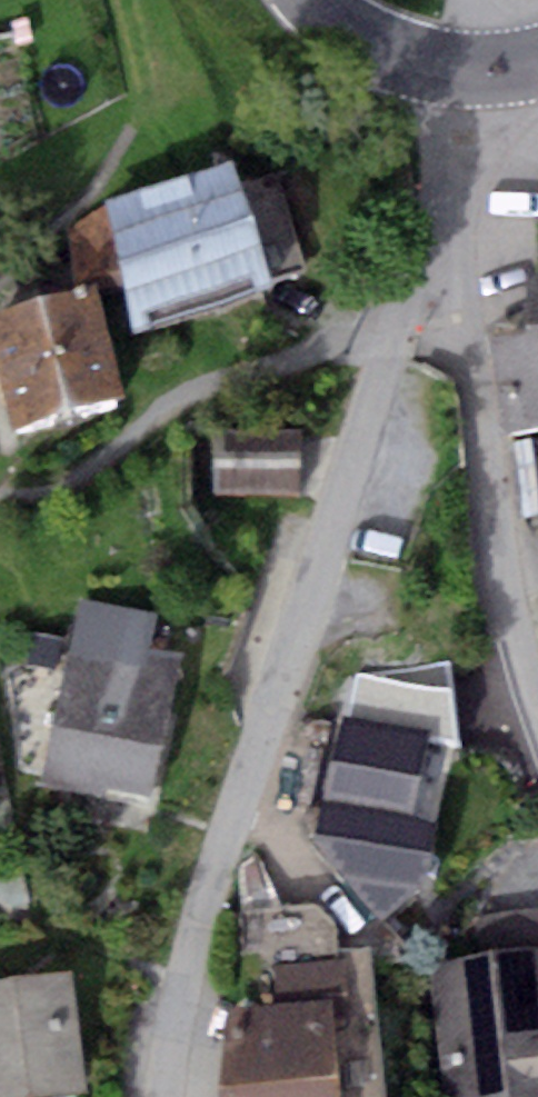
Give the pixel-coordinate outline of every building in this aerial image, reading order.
[(104,203),(142,325),(270,285),(232,163),(104,203)] [(490,333),(503,431),(537,426),(537,273),(525,274),(533,327),(490,333)] [(0,313),(0,373),(18,428),(127,394),(93,283),(0,313)] [(299,497),(298,434),(210,435),(211,498),(299,497)] [(155,617),(79,601),(42,780),(150,802),(181,654),(149,647),(155,617)] [(448,688),(353,673),(315,833),(384,918),(425,880),(430,857),(455,738),(448,688)] [(430,963),(448,1096),(537,1096),(537,907),(474,915),(480,957),(430,963)] [(0,984),(0,1096),(22,1096),(85,1088),(68,974),(0,984)] [(231,1010),(217,1087),(218,1096),(338,1096),(328,999),(231,1010)]
